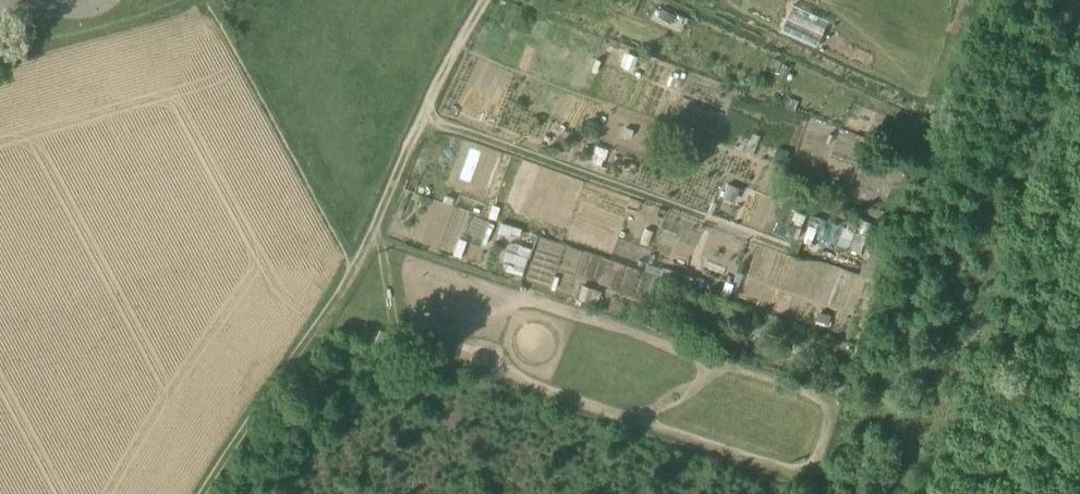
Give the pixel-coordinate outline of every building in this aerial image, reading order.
[(782,5),(770,31),(806,47),(818,21),(782,5)] [(862,251),(873,221),(859,216),(853,232),(837,226),(832,240),(862,251)] [(869,249),(862,272),(795,253),(785,287),(864,310),(881,253),(869,249)]
